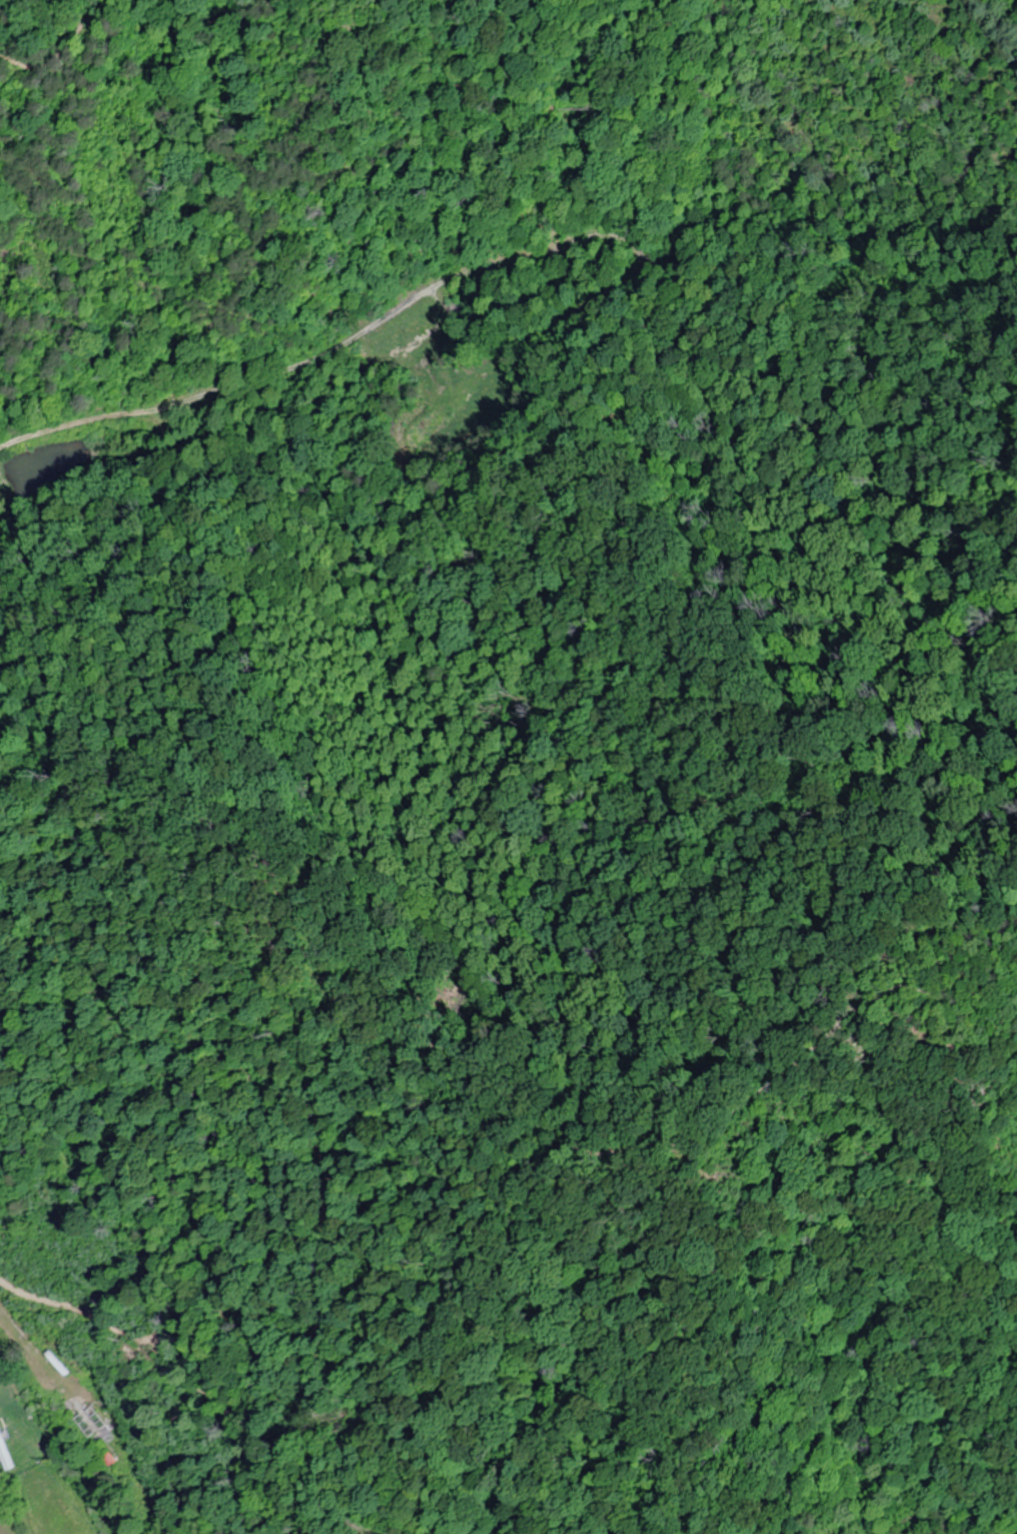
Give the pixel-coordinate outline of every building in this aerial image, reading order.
[(110,1433),(106,1427),(113,1422),(98,1398),(88,1405),(85,1400),(67,1411),(90,1446),(110,1433)] [(6,1471),(15,1468),(0,1427),(0,1453),(6,1471)]
